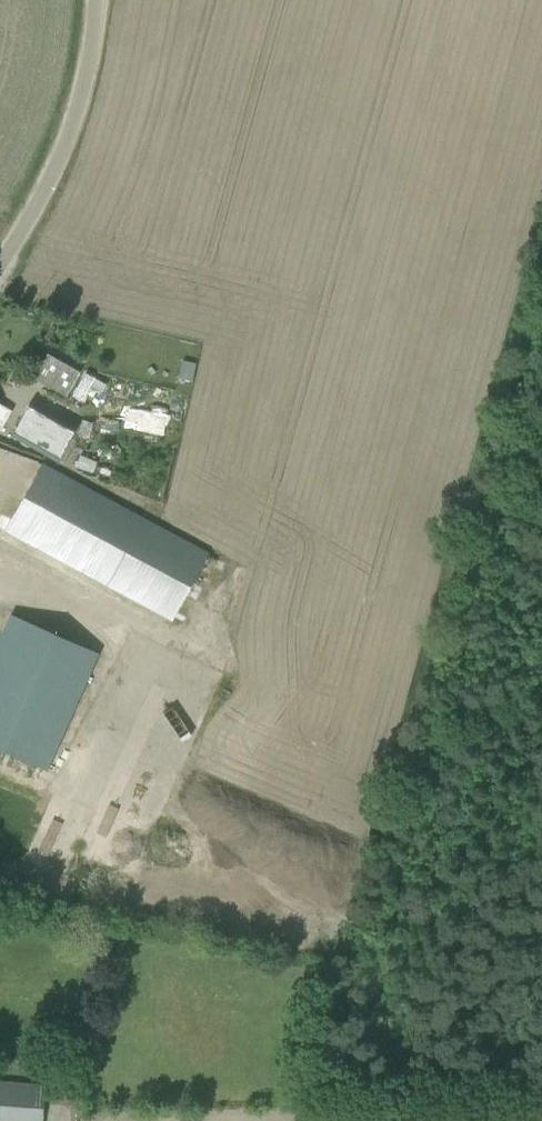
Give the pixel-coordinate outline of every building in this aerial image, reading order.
[(32,377),(65,396),(79,371),(47,352),(32,377)] [(29,403),(11,436),(57,462),(75,429),(29,403)] [(11,410),(0,404),(0,430),(11,410)] [(20,503),(5,530),(25,541),(171,620),(207,553),(61,474),(41,463),(37,471),(20,503)] [(47,769),(98,653),(9,613),(0,632),(0,748),(47,769)] [(46,1083),(0,1079),(0,1120),(42,1120),(46,1083)]
